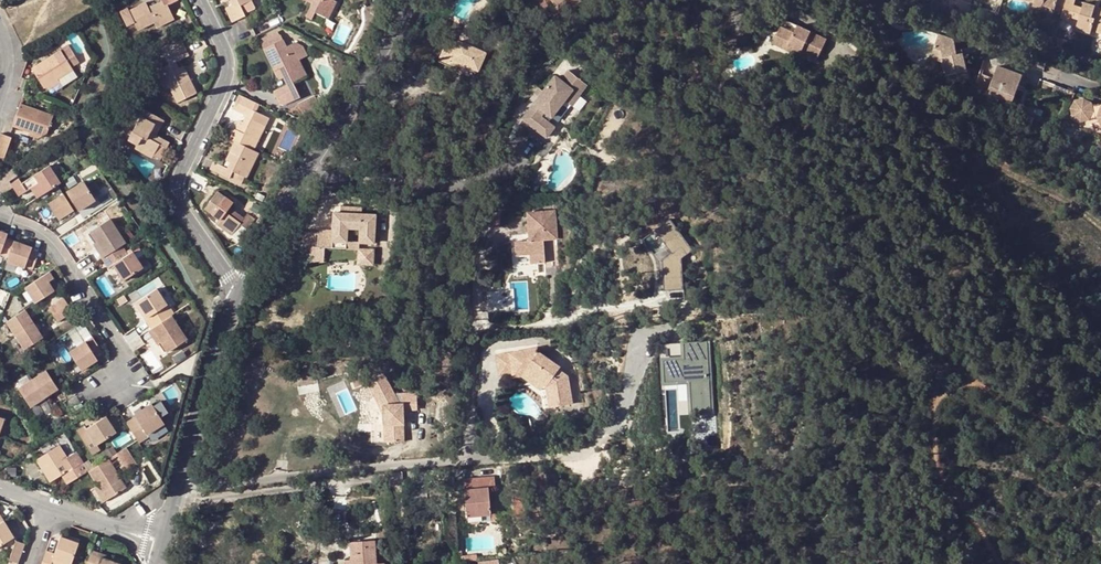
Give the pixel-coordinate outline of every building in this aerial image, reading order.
[(156,4),(147,8),(145,3),(128,11),(127,9),(121,12),(124,21),(131,18),(136,31),(155,23),(157,27),(174,19),(167,5),(173,2),(178,0),(177,0),(160,0),(161,2),(156,4)] [(156,4),(153,0),(152,0),(145,3),(147,8),(156,4)] [(231,23),(245,16),(244,13),(240,7),(251,1),(253,0),(230,0),(232,5),(225,9),(231,23)] [(312,3),(304,17),(311,21),(314,13),(328,19),(336,3),(333,1),(333,0),(313,0),(312,3)] [(551,0),(559,15),(581,3),(579,0),(551,0)] [(1027,1),(1042,6),(1040,11),(1068,20),(1075,2),(1067,0),(1027,0),(1027,1)] [(240,7),(244,13),(254,8),(251,1),(240,7)] [(179,16),(173,2),(167,5),(174,19),(179,16)] [(1067,24),(1077,27),(1079,22),(1088,25),(1085,34),(1096,37),(1098,35),(1100,36),(1100,11),(1092,8),(1091,13),(1081,11),(1084,5),(1075,2),(1068,20),(1067,24)] [(784,19),(772,43),(786,49),(787,46),(794,49),(817,59),(827,39),(784,19)] [(260,44),(262,49),(283,40),(281,36),(278,35),(260,44)] [(182,79),(178,70),(175,63),(188,56),(180,39),(162,49),(168,64),(155,71),(163,90),(169,87),(176,103),(195,94),(187,77),(182,79)] [(262,49),(274,71),(279,69),(284,78),(287,85),(273,91),(277,100),(297,90),(293,84),(304,78),(306,77),(299,61),(307,57),(302,47),(295,43),(286,47),(283,40),(262,49)] [(446,42),(440,57),(448,62),(450,58),(478,71),(486,53),(458,40),(455,46),(446,42)] [(945,42),(940,55),(948,58),(950,70),(956,93),(975,88),(969,62),(964,63),(963,58),(960,47),(945,42)] [(48,87),(60,80),(75,71),(73,69),(80,64),(73,51),(70,46),(62,51),(63,52),(33,69),(45,89),(48,87)] [(948,58),(940,55),(935,66),(950,70),(948,58)] [(183,68),(178,70),(182,79),(187,77),(183,68)] [(279,69),(274,71),(278,81),(284,78),(279,69)] [(554,75),(521,118),(546,138),(555,126),(548,120),(554,113),(564,100),(571,105),(572,106),(580,96),(587,86),(588,85),(567,69),(559,79),(554,75)] [(994,98),(1007,103),(1020,108),(1029,83),(1003,74),(994,98)] [(307,85),(304,78),(293,84),(297,90),(307,85)] [(63,85),(60,80),(48,87),(52,91),(63,85)] [(587,86),(580,96),(587,101),(595,92),(587,86)] [(297,90),(277,100),(280,105),(284,107),(300,99),(297,90)] [(239,96),(232,110),(245,117),(242,124),(238,132),(234,130),(229,139),(235,142),(253,151),(268,119),(255,112),(258,105),(239,96)] [(564,100),(554,113),(560,119),(571,105),(564,100)] [(1020,108),(1007,103),(1003,113),(1017,117),(1020,108)] [(55,116),(22,104),(15,124),(14,127),(33,134),(43,137),(49,134),(55,116)] [(1097,109),(1092,107),(1088,105),(1079,108),(1077,115),(1080,123),(1087,125),(1091,125),(1100,122),(1100,108),(1097,109)] [(154,125),(160,128),(164,122),(138,106),(134,114),(140,117),(127,141),(135,145),(134,150),(150,159),(153,155),(158,145),(165,149),(166,149),(169,143),(157,136),(150,133),(154,125)] [(1029,115),(1025,128),(1037,132),(1041,119),(1029,115)] [(238,122),(234,130),(238,132),(242,124),(238,122)] [(157,136),(160,128),(154,125),(150,133),(157,136)] [(0,141),(0,159),(5,160),(14,138),(3,134),(0,141)] [(246,179),(259,154),(253,151),(235,142),(230,152),(235,155),(230,164),(226,170),(213,163),(209,169),(229,180),(233,172),(244,178),(246,179)] [(157,163),(165,149),(158,145),(153,155),(150,159),(157,163)] [(235,155),(230,152),(226,161),(230,164),(235,155)] [(38,198),(61,183),(51,165),(34,175),(39,183),(31,188),(38,198)] [(17,175),(13,170),(5,175),(9,181),(17,175)] [(240,187),(244,178),(233,172),(229,180),(229,181),(240,187)] [(5,175),(4,176),(0,178),(0,191),(2,194),(12,187),(10,184),(9,181),(5,175)] [(34,175),(22,183),(26,191),(31,188),(39,183),(34,175)] [(18,196),(26,191),(18,178),(10,184),(12,187),(18,196)] [(96,200),(86,182),(68,192),(79,211),(96,200)] [(217,192),(204,209),(218,220),(214,225),(230,237),(239,224),(240,224),(245,228),(253,217),(248,213),(244,217),(230,207),(233,204),(217,192)] [(71,206),(64,195),(49,204),(58,220),(65,215),(73,210),(71,206)] [(75,204),(71,206),(73,210),(65,215),(67,219),(79,211),(75,204)] [(333,207),(332,225),(317,224),(316,241),(309,241),(308,256),(323,257),(324,242),(331,243),(331,235),(346,236),(346,223),(360,224),(359,237),(373,238),(375,210),(333,207)] [(514,241),(515,256),(529,255),(529,264),(545,263),(543,241),(558,239),(556,209),(525,211),(528,240),(514,241)] [(484,214),(486,226),(503,223),(502,211),(484,214)] [(253,217),(245,228),(247,230),(255,218),(253,217)] [(123,246),(126,244),(111,219),(92,231),(98,240),(108,255),(123,246)] [(674,224),(648,242),(665,266),(666,296),(698,295),(697,258),(674,224)] [(8,256),(15,239),(6,236),(7,231),(0,229),(0,253),(8,256)] [(373,238),(359,237),(357,258),(372,259),(373,238)] [(15,239),(8,256),(7,260),(32,269),(39,251),(34,249),(35,246),(15,239)] [(94,243),(103,258),(108,255),(98,240),(94,243)] [(108,255),(103,258),(109,267),(114,265),(124,282),(143,269),(133,252),(129,255),(123,246),(108,255)] [(114,265),(109,267),(118,285),(124,282),(114,265)] [(58,279),(54,273),(28,289),(38,304),(58,292),(52,283),(58,279)] [(152,329),(171,318),(165,308),(168,306),(158,290),(138,301),(147,317),(145,319),(152,329)] [(56,315),(72,306),(67,299),(52,308),(56,315)] [(135,303),(145,319),(147,317),(138,301),(135,303)] [(76,312),(72,306),(56,315),(61,322),(76,312)] [(171,318),(174,316),(168,306),(165,308),(171,318)] [(19,337),(38,326),(28,311),(10,323),(19,337)] [(152,329),(161,342),(168,353),(186,342),(171,318),(152,329)] [(46,339),(38,326),(19,337),(27,350),(46,339)] [(152,329),(149,331),(158,344),(161,342),(152,329)] [(105,353),(96,338),(72,353),(83,372),(100,361),(98,358),(105,353)] [(559,369),(560,367),(539,352),(538,347),(509,352),(510,353),(513,374),(513,377),(520,376),(522,377),(525,372),(544,386),(547,387),(550,407),(573,403),(568,376),(559,369)] [(495,355),(499,377),(513,374),(510,353),(495,355)] [(686,415),(686,427),(706,427),(706,358),(682,358),(682,373),(662,373),(662,396),(686,396),(686,415)] [(662,358),(662,373),(682,373),(682,358),(662,358)] [(49,371),(35,380),(46,399),(60,391),(49,371)] [(525,372),(522,377),(541,391),(544,386),(525,372)] [(380,399),(382,403),(384,442),(404,442),(403,415),(408,415),(407,410),(417,410),(417,392),(402,392),(402,403),(399,403),(383,373),(366,382),(376,401),(380,399)] [(46,399),(35,380),(21,388),(33,408),(46,399)] [(686,396),(662,396),(662,402),(669,402),(669,427),(686,427),(686,415),(686,396)] [(136,420),(127,425),(138,441),(139,444),(150,438),(148,435),(165,425),(160,418),(169,413),(162,402),(154,407),(153,405),(135,416),(136,420)] [(118,435),(108,419),(87,431),(85,428),(79,432),(94,457),(101,453),(98,447),(118,435)] [(148,435),(150,438),(151,441),(168,430),(165,425),(148,435)] [(63,474),(68,483),(89,471),(83,463),(83,462),(74,468),(69,460),(60,446),(38,459),(51,481),(63,474)] [(103,452),(108,459),(110,458),(117,454),(112,446),(103,452)] [(140,465),(129,447),(118,453),(120,455),(125,463),(130,471),(140,465)] [(78,454),(69,460),(74,468),(83,462),(78,454)] [(128,488),(110,458),(94,468),(90,470),(99,485),(108,500),(128,488)] [(89,460),(83,463),(89,471),(90,470),(94,468),(89,460)] [(125,463),(122,465),(126,473),(130,471),(125,463)] [(189,478),(196,479),(197,476),(199,471),(192,469),(189,478)] [(462,478),(465,513),(478,512),(478,517),(489,515),(489,513),(495,513),(494,502),(487,503),(486,487),(494,486),(493,475),(462,478)] [(187,487),(195,486),(196,479),(189,478),(187,487)] [(104,502),(108,500),(99,485),(95,487),(104,502)] [(521,495),(512,496),(514,517),(523,516),(521,495)] [(465,518),(466,525),(496,522),(495,513),(489,513),(489,515),(478,517),(465,518)] [(4,520),(0,523),(0,546),(14,538),(4,520)] [(60,536),(76,542),(78,539),(61,534),(60,536)] [(45,551),(40,563),(49,563),(51,563),(54,563),(56,560),(66,563),(68,563),(76,542),(60,536),(59,536),(53,554),(45,551)] [(349,559),(349,563),(382,563),(373,563),(371,540),(347,542),(349,559)] [(10,560),(18,563),(24,544),(17,541),(10,560)] [(462,549),(455,549),(456,561),(457,562),(475,560),(475,553),(462,555),(462,549)] [(86,563),(116,563),(100,558),(102,554),(91,550),(86,563)]
